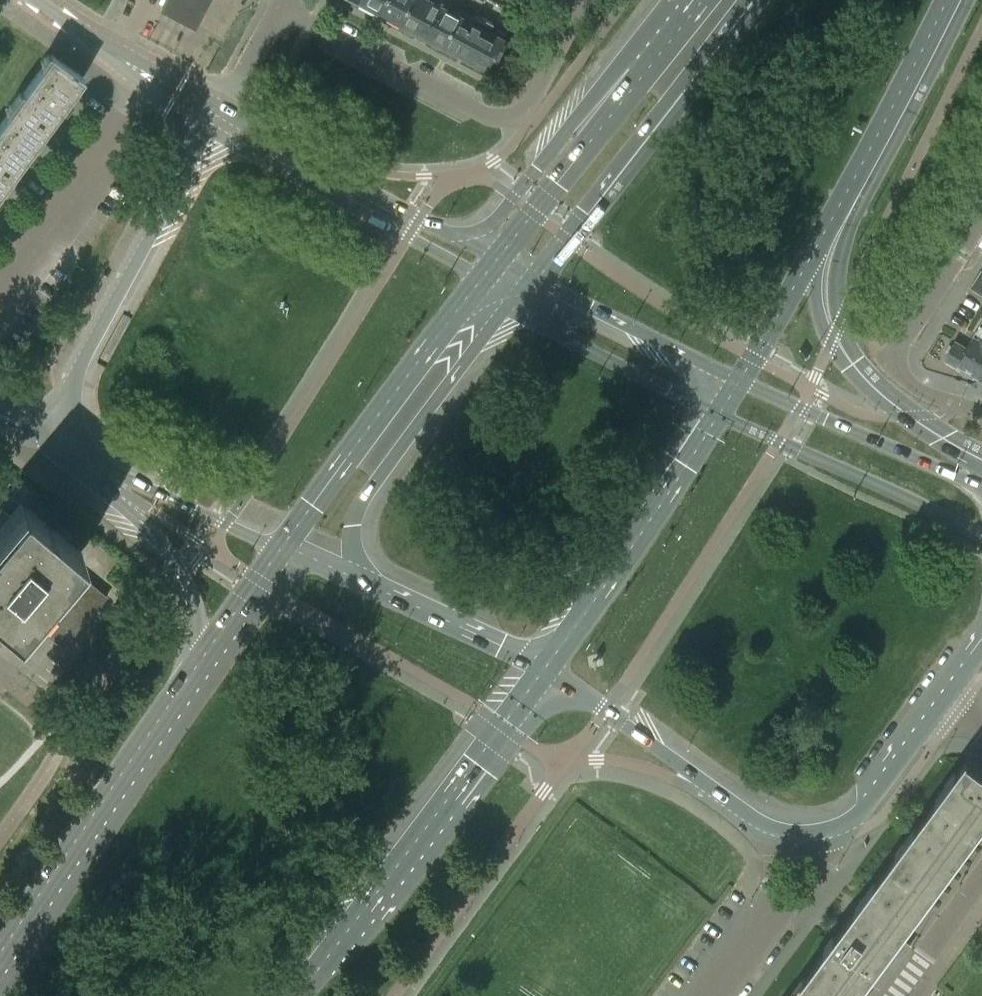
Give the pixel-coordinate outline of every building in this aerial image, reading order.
[(360,1),(370,7),(374,6),(382,10),(387,0),(361,0),(360,1)] [(382,10),(389,13),(390,17),(401,23),(413,0),(387,0),(382,10)] [(401,23),(411,28),(415,27),(424,32),(440,1),(438,0),(413,0),(401,23)] [(440,1),(424,32),(432,36),(433,40),(444,46),(461,13),(440,1)] [(461,13),(444,46),(454,51),(458,50),(474,59),(475,63),(482,66),(486,65),(488,66),(496,50),(499,52),(501,53),(509,38),(504,35),(491,28),(493,23),(494,21),(477,12),(473,19),(461,13)] [(47,127),(83,79),(50,55),(14,103),(47,127)] [(12,175),(47,127),(14,103),(0,123),(0,166),(12,175)] [(12,175),(0,166),(0,191),(12,175)] [(971,286),(981,293),(981,268),(971,286)] [(966,348),(954,341),(944,358),(977,378),(980,373),(981,374),(981,321),(966,348)] [(30,497),(24,504),(45,522),(51,514),(30,497)] [(14,631),(15,630),(11,626),(21,615),(25,618),(58,645),(69,632),(74,636),(96,609),(91,605),(102,592),(70,565),(66,562),(76,550),(80,553),(81,552),(48,525),(45,522),(24,504),(22,502),(11,515),(2,508),(0,511),(0,619),(14,631)] [(792,995),(853,995),(870,973),(877,978),(892,957),(885,952),(981,821),(981,765),(970,756),(792,995)]
